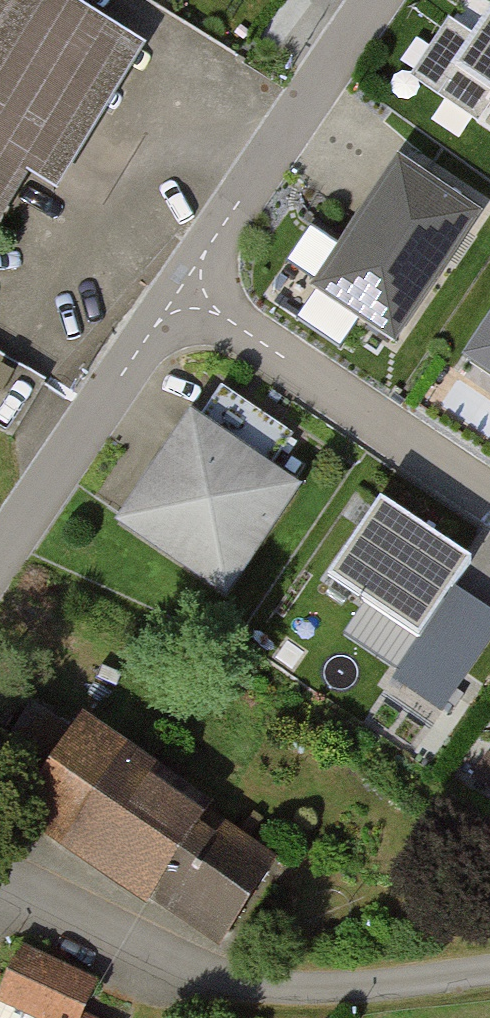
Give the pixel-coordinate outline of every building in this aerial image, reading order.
[(46,0),(0,0),(0,214),(22,178),(46,193),(133,54),(46,0)] [(454,70),(489,94),(489,16),(454,70)] [(473,217),(399,167),(319,285),(393,335),(473,217)] [(475,356),(489,366),(489,334),(475,356)] [(11,436),(44,382),(0,356),(0,429),(11,436)] [(292,434),(218,384),(125,521),(223,587),(291,487),(267,471),(292,434)] [(470,562),(380,501),(328,577),(418,638),(470,562)] [(457,689),(408,656),(395,676),(444,709),(457,689)] [(165,767),(97,721),(33,814),(225,944),(284,858),(161,774),(165,767)] [(30,949),(1,1017),(100,1017),(87,1013),(102,979),(30,949)]
